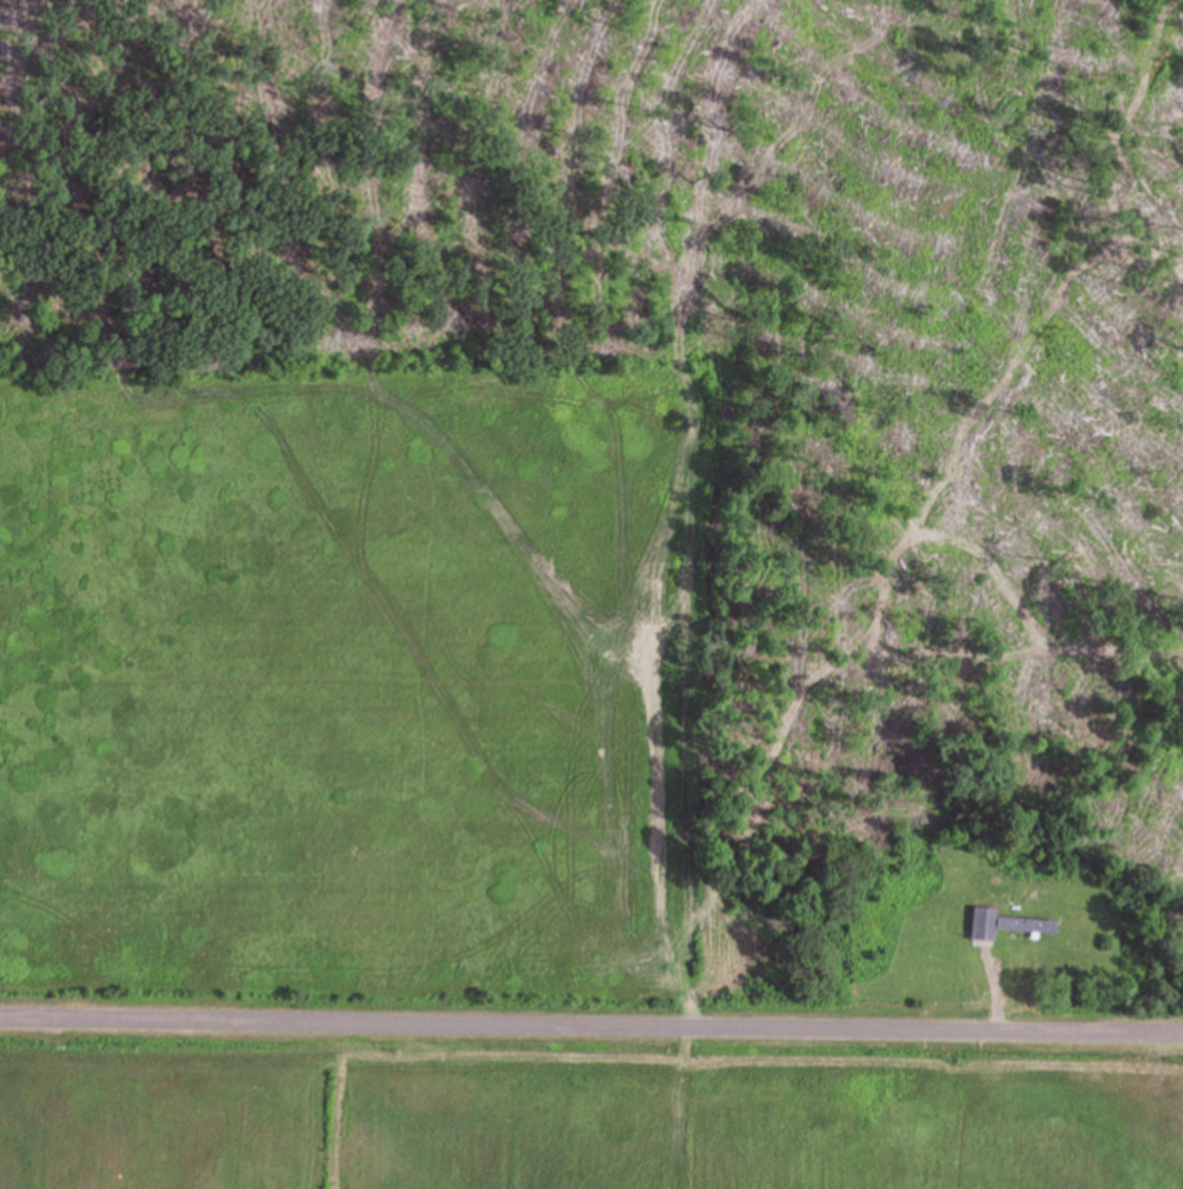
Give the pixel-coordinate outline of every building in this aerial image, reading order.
[(1003,907),(977,906),(975,939),(1000,940),(1001,930),(1060,933),(1061,919),(1003,916),(1003,907)]
